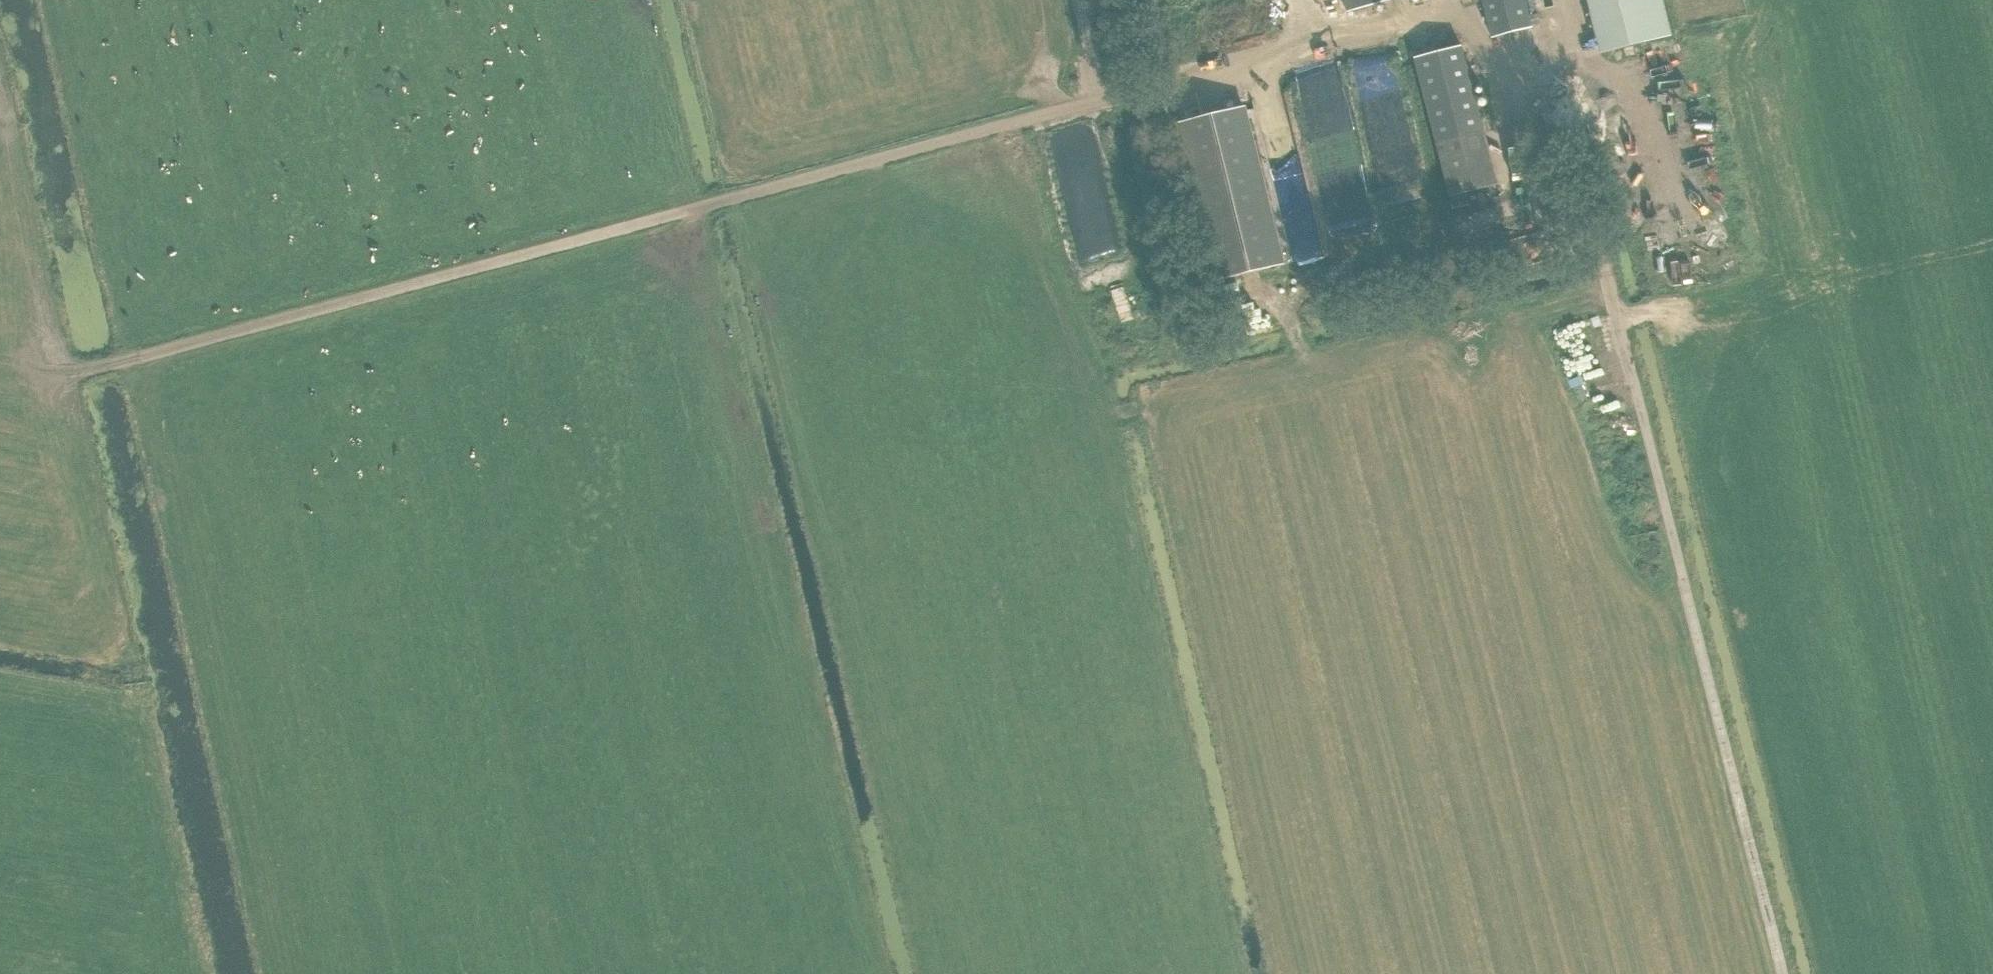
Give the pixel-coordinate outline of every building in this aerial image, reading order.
[(1348,11),(1392,0),(1345,0),(1348,11)] [(1532,27),(1525,0),(1483,0),(1492,37),(1532,27)] [(1672,36),(1663,0),(1592,0),(1605,52),(1672,36)] [(1451,197),(1497,184),(1484,133),(1461,45),(1414,57),(1451,197)] [(1218,280),(1283,264),(1245,107),(1179,123),(1218,280)] [(1358,160),(1319,170),(1334,230),(1373,220),(1358,160)]
